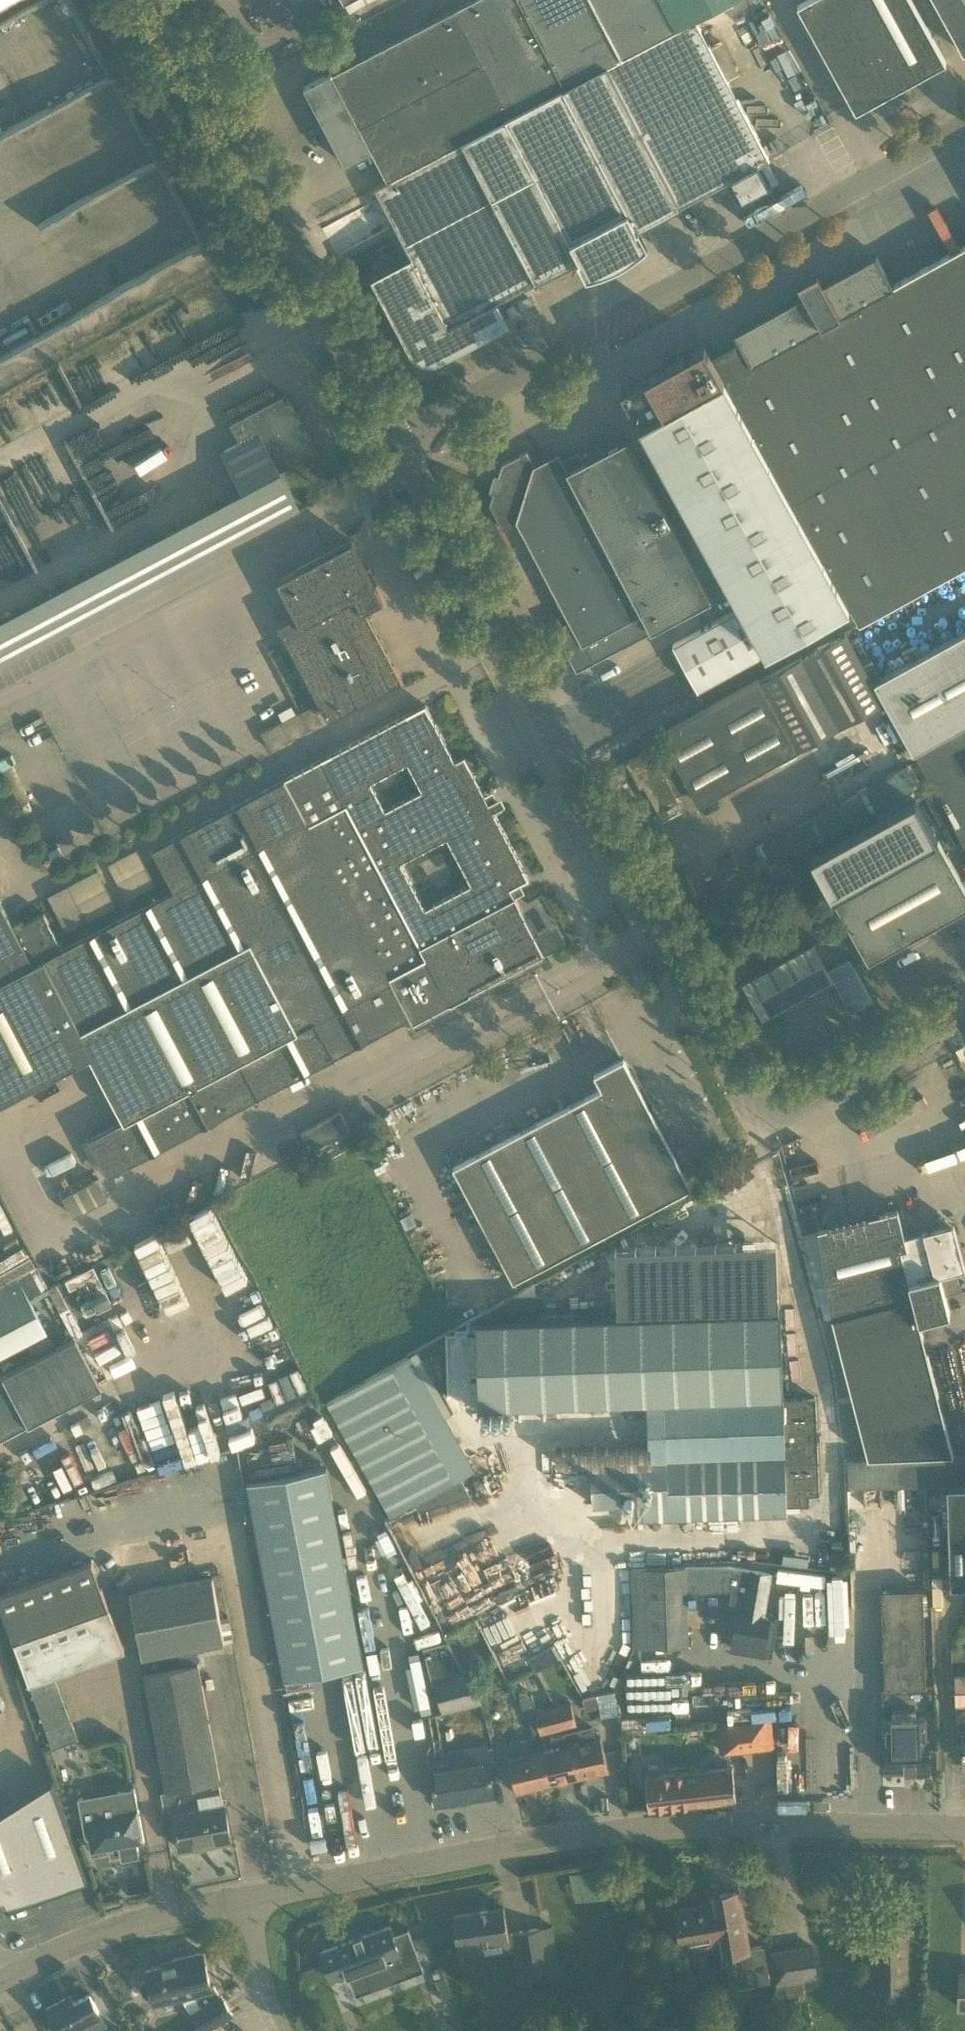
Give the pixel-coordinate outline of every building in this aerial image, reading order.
[(55,0),(0,0),(0,23),(55,0)] [(621,58),(677,28),(699,18),(716,8),(730,0),(468,0),(305,86),(316,108),(320,106),(324,113),(320,115),(346,165),(372,151),(388,180),(564,86),(619,56),(620,58),(621,58)] [(837,76),(857,112),(901,87),(854,0),(807,0),(798,5),(837,76)] [(901,87),(946,62),(913,0),(854,0),(901,87)] [(964,52),(964,0),(935,0),(964,52)] [(770,159),(699,18),(677,28),(621,58),(620,58),(619,56),(564,86),(388,180),(374,187),(411,257),(374,276),(412,348),(417,354),(424,358),(432,358),(440,356),(508,320),(499,301),(579,258),(588,274),(645,244),(638,229),(732,179),(741,197),(747,193),(749,197),(769,186),(759,165),(770,159)] [(105,36),(104,91),(52,90),(50,95),(33,86),(33,76),(32,75),(37,66),(22,66),(22,86),(16,83),(13,76),(0,81),(0,162),(8,181),(41,181),(63,192),(34,204),(41,221),(130,184),(164,202),(115,222),(104,195),(104,228),(89,234),(89,219),(79,223),(85,237),(84,240),(150,273),(195,254),(105,36)] [(894,284),(876,253),(822,283),(824,286),(808,295),(806,291),(734,331),(738,339),(712,354),(706,343),(692,350),(694,353),(686,358),(684,354),(621,389),(742,607),(674,645),(698,689),(851,605),(860,622),(964,563),(964,245),(894,284)] [(298,509),(278,471),(317,451),(307,432),(310,430),(308,427),(305,429),(298,415),(301,413),(299,410),(296,412),(286,393),(228,424),(238,442),(218,453),(239,492),(0,618),(0,667),(298,509)] [(550,583),(569,621),(555,628),(563,643),(567,640),(574,653),(569,655),(577,670),(652,630),(712,599),(670,520),(627,438),(585,461),(579,450),(563,459),(559,452),(534,465),(527,451),(502,464),(498,477),(504,479),(499,492),(494,491),(490,504),(503,529),(517,522),(550,583)] [(280,625),(311,683),(330,718),(402,681),(364,609),(382,600),(374,584),(369,587),(363,575),(371,570),(370,569),(367,570),(352,542),(279,580),(297,615),(280,625)] [(947,812),(964,845),(964,630),(874,681),(913,751),(947,812)] [(640,779),(658,811),(678,799),(676,795),(691,787),(700,803),(798,748),(759,679),(661,733),(667,744),(652,752),(650,748),(626,761),(637,781),(640,779)] [(89,1055),(122,1119),(87,1137),(107,1175),(334,1056),(410,1017),(414,1023),(545,954),(515,897),(510,889),(529,879),(495,813),(499,810),(498,809),(494,812),(465,756),(455,761),(426,705),(153,848),(174,889),(61,949),(42,912),(12,928),(0,904),(0,1101),(89,1055)] [(939,837),(917,798),(811,856),(869,961),(964,908),(964,886),(939,837)] [(749,847),(758,868),(812,845),(804,824),(749,847)] [(108,864),(127,899),(155,884),(136,849),(108,864)] [(87,920),(116,905),(97,869),(68,885),(87,920)] [(68,885),(48,895),(66,930),(86,920),(68,885)] [(763,1020),(833,980),(827,969),(814,944),(743,984),(763,1020)] [(833,980),(851,1012),(872,1000),(849,958),(827,969),(833,980)] [(595,1074),(603,1087),(452,1166),(513,1281),(692,1186),(648,1102),(651,1101),(650,1099),(647,1101),(624,1058),(606,1067),(595,1074)] [(349,1129),(340,1112),(303,1131),(312,1148),(349,1129)] [(109,1197),(99,1178),(63,1197),(73,1216),(109,1197)] [(184,1215),(219,1281),(242,1269),(208,1203),(184,1215)] [(954,1455),(919,1320),(950,1312),(940,1274),(964,1267),(964,1266),(954,1222),(905,1235),(898,1209),(818,1229),(832,1317),(869,1458),(848,1459),(849,1486),(964,1481),(964,1454),(954,1455)] [(182,1277),(205,1265),(182,1220),(159,1232),(182,1277)] [(685,1311),(587,1318),(536,1319),(535,1283),(471,1318),(474,1406),(621,1399),(642,1399),(642,1405),(648,1405),(784,1399),(780,1311),(751,1312),(749,1259),(684,1262),(685,1311)] [(44,1330),(27,1298),(47,1287),(36,1267),(16,1277),(0,1286),(0,1354),(44,1330)] [(99,1386),(73,1337),(0,1375),(0,1438),(99,1386)] [(461,1477),(466,1474),(475,1469),(469,1459),(498,1453),(496,1444),(464,1449),(446,1417),(453,1413),(418,1350),(327,1402),(392,1516),(415,1503),(419,1511),(471,1495),(461,1477)] [(814,1398),(784,1399),(648,1405),(649,1440),(555,1444),(556,1465),(591,1464),(593,1505),(638,1504),(639,1519),(787,1514),(787,1504),(809,1503),(809,1493),(818,1492),(814,1398)] [(158,1402),(134,1412),(157,1471),(181,1461),(158,1402)] [(217,1430),(220,1444),(235,1440),(232,1426),(217,1430)] [(285,1679),(364,1664),(327,1467),(247,1482),(285,1679)] [(11,1504),(26,1495),(18,1481),(3,1490),(11,1504)] [(948,1485),(951,1584),(964,1584),(964,1484),(948,1485)] [(843,1635),(853,1578),(805,1570),(807,1557),(782,1553),(777,1582),(819,1589),(814,1617),(828,1619),(826,1632),(843,1635)] [(8,1624),(52,1746),(78,1737),(71,1719),(67,1721),(50,1676),(124,1649),(91,1559),(0,1592),(0,1603),(8,1624)] [(634,1616),(635,1644),(635,1647),(688,1645),(686,1593),(707,1592),(706,1566),(685,1566),(633,1568),(634,1616)] [(771,1574),(730,1567),(727,1586),(733,1588),(729,1612),(738,1613),(733,1646),(762,1651),(768,1617),(763,1616),(771,1574)] [(178,1650),(224,1642),(212,1576),(130,1591),(145,1671),(181,1665),(178,1650)] [(498,1602),(516,1590),(509,1579),(491,1591),(498,1602)] [(881,1591),(885,1689),(885,1690),(926,1688),(922,1590),(881,1591)] [(688,1610),(689,1633),(728,1632),(727,1592),(702,1593),(702,1610),(688,1610)] [(432,1679),(434,1679),(441,1709),(482,1701),(466,1671),(456,1657),(448,1641),(424,1648),(432,1679)] [(539,1670),(559,1657),(552,1645),(531,1658),(539,1670)] [(198,1662),(181,1665),(145,1671),(167,1790),(220,1780),(198,1662)] [(956,1699),(964,1699),(964,1673),(955,1674),(956,1699)] [(614,1691),(613,1690),(597,1694),(602,1715),(618,1712),(619,1715),(615,1691),(614,1691)] [(649,1692),(649,1707),(689,1708),(690,1693),(649,1692)] [(571,1702),(556,1706),(561,1728),(577,1724),(571,1702)] [(541,1733),(550,1731),(561,1728),(556,1706),(536,1711),(537,1716),(541,1733)] [(541,1733),(537,1716),(529,1718),(533,1734),(540,1732),(540,1733),(541,1733)] [(936,1740),(928,1740),(928,1739),(927,1739),(926,1717),(883,1718),(884,1741),(886,1741),(888,1770),(911,1769),(911,1773),(929,1773),(929,1768),(937,1768),(936,1740)] [(771,1720),(725,1725),(727,1749),(774,1744),(771,1720)] [(567,1731),(579,1777),(609,1770),(601,1737),(596,1738),(593,1724),(567,1731)] [(554,1748),(541,1751),(551,1784),(579,1777),(567,1731),(567,1732),(551,1735),(554,1748)] [(430,1767),(437,1804),(494,1794),(485,1746),(462,1749),(448,1752),(450,1764),(430,1767)] [(509,1758),(517,1792),(551,1784),(541,1751),(509,1758)] [(649,1809),(735,1799),(736,1799),(733,1766),(646,1776),(649,1809)] [(52,1779),(14,1803),(46,1891),(88,1876),(52,1779)] [(145,1841),(138,1807),(134,1788),(82,1798),(92,1851),(108,1848),(108,1850),(119,1848),(121,1860),(140,1857),(137,1843),(145,1841)] [(225,1806),(223,1806),(220,1792),(198,1796),(201,1810),(174,1815),(180,1849),(231,1839),(225,1806)] [(46,1891),(14,1803),(0,1812),(0,1891),(9,1905),(46,1891)] [(685,1950),(724,1943),(732,1988),(770,1981),(764,1946),(748,1949),(739,1892),(715,1896),(716,1902),(678,1909),(685,1950)] [(453,1916),(459,1953),(481,1949),(480,1944),(509,1939),(504,1907),(453,1916)] [(907,1989),(906,1915),(876,1916),(877,1990),(907,1989)] [(521,1974),(559,1967),(552,1925),(514,1932),(521,1974)] [(363,1968),(371,1990),(395,1981),(391,1970),(405,1965),(390,1926),(321,1951),(331,1980),(363,1968)] [(787,1960),(773,1962),(778,1995),(802,1992),(800,1981),(816,1978),(812,1948),(786,1952),(787,1960)] [(173,1959),(174,1963),(146,1970),(148,1979),(144,1980),(142,1984),(144,1992),(148,1995),(152,1994),(154,2004),(212,1990),(203,1952),(173,1959)] [(46,2008),(58,2030),(74,2030),(79,2028),(76,2023),(99,2011),(90,1994),(74,2002),(70,1995),(46,2008)] [(220,1995),(191,2013),(202,2030),(204,2030),(233,2014),(221,1995),(220,1995)]
